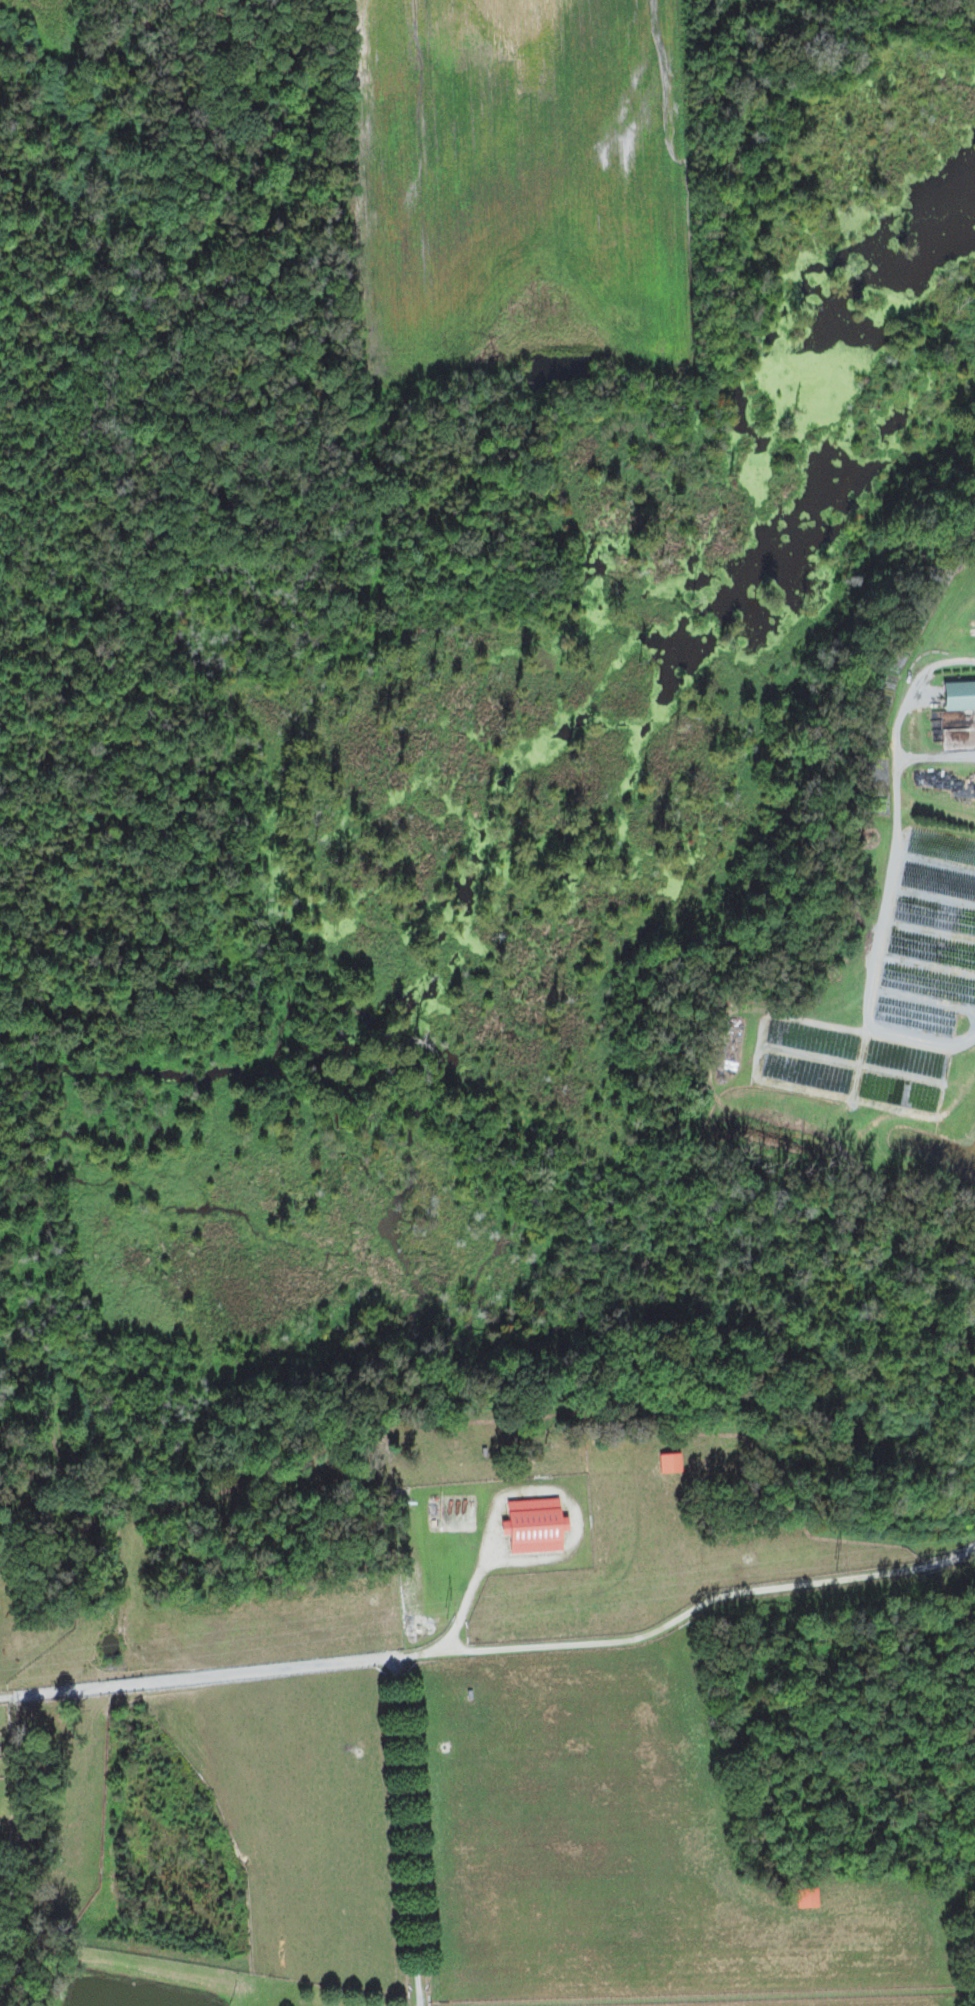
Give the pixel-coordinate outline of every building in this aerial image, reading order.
[(944,712),(974,710),(974,682),(942,684),(944,712)] [(684,1473),(683,1454),(662,1455),(663,1474),(684,1473)] [(566,1552),(565,1530),(566,1530),(564,1499),(510,1502),(511,1522),(504,1523),(505,1536),(512,1536),(514,1555),(566,1552)] [(820,1889),(797,1889),(797,1909),(821,1908),(820,1889)]
